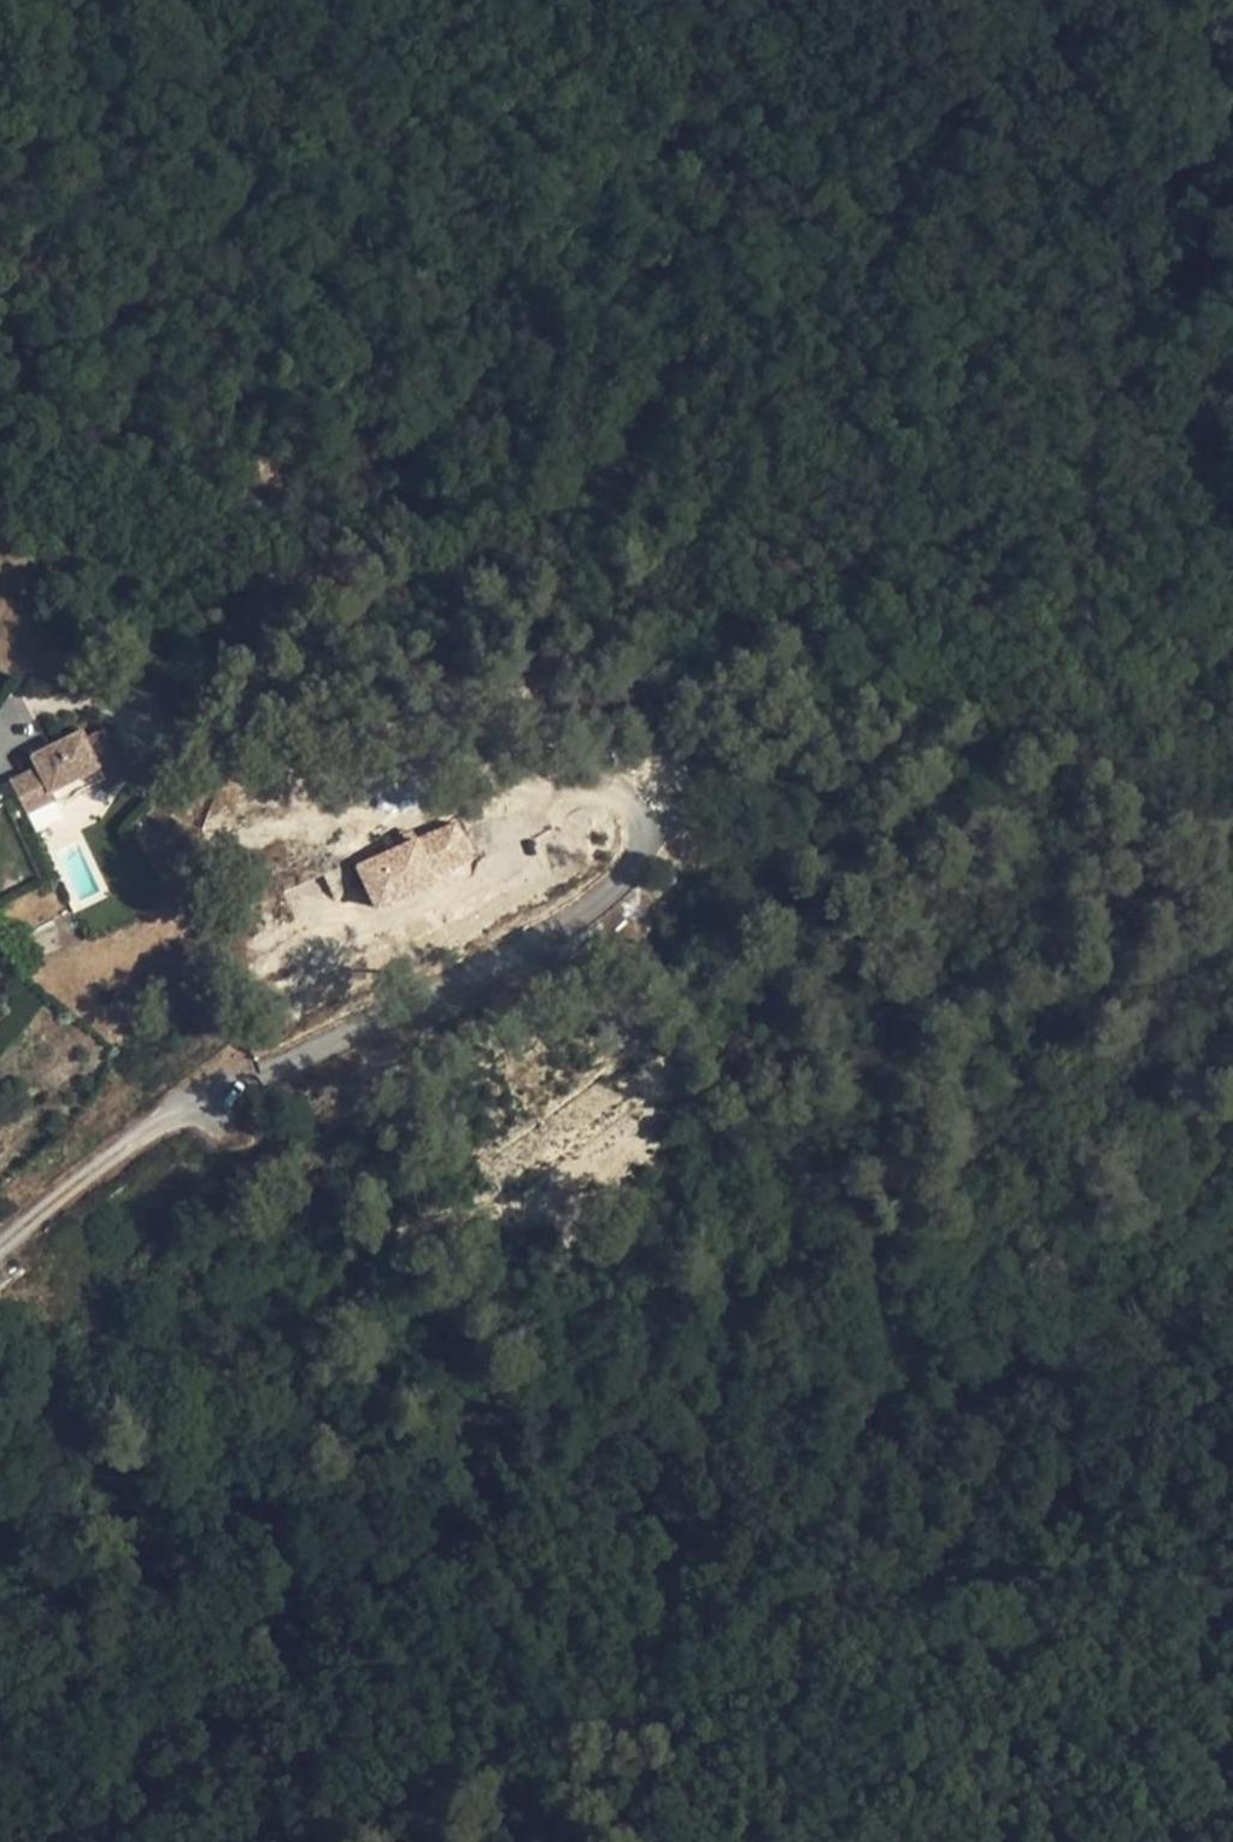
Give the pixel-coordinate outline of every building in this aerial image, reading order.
[(78,730),(30,756),(36,766),(8,781),(26,814),(55,798),(50,789),(73,778),(79,790),(102,777),(107,785),(127,774),(101,727),(82,737),(78,730)] [(211,767),(204,764),(200,775),(207,778),(211,767)] [(73,778),(50,789),(57,802),(70,796),(79,790),(73,778)] [(445,863),(439,844),(419,852),(426,871),(445,863)] [(426,871),(419,852),(409,856),(417,875),(426,871)] [(398,882),(389,862),(369,870),(377,891),(398,882)]
